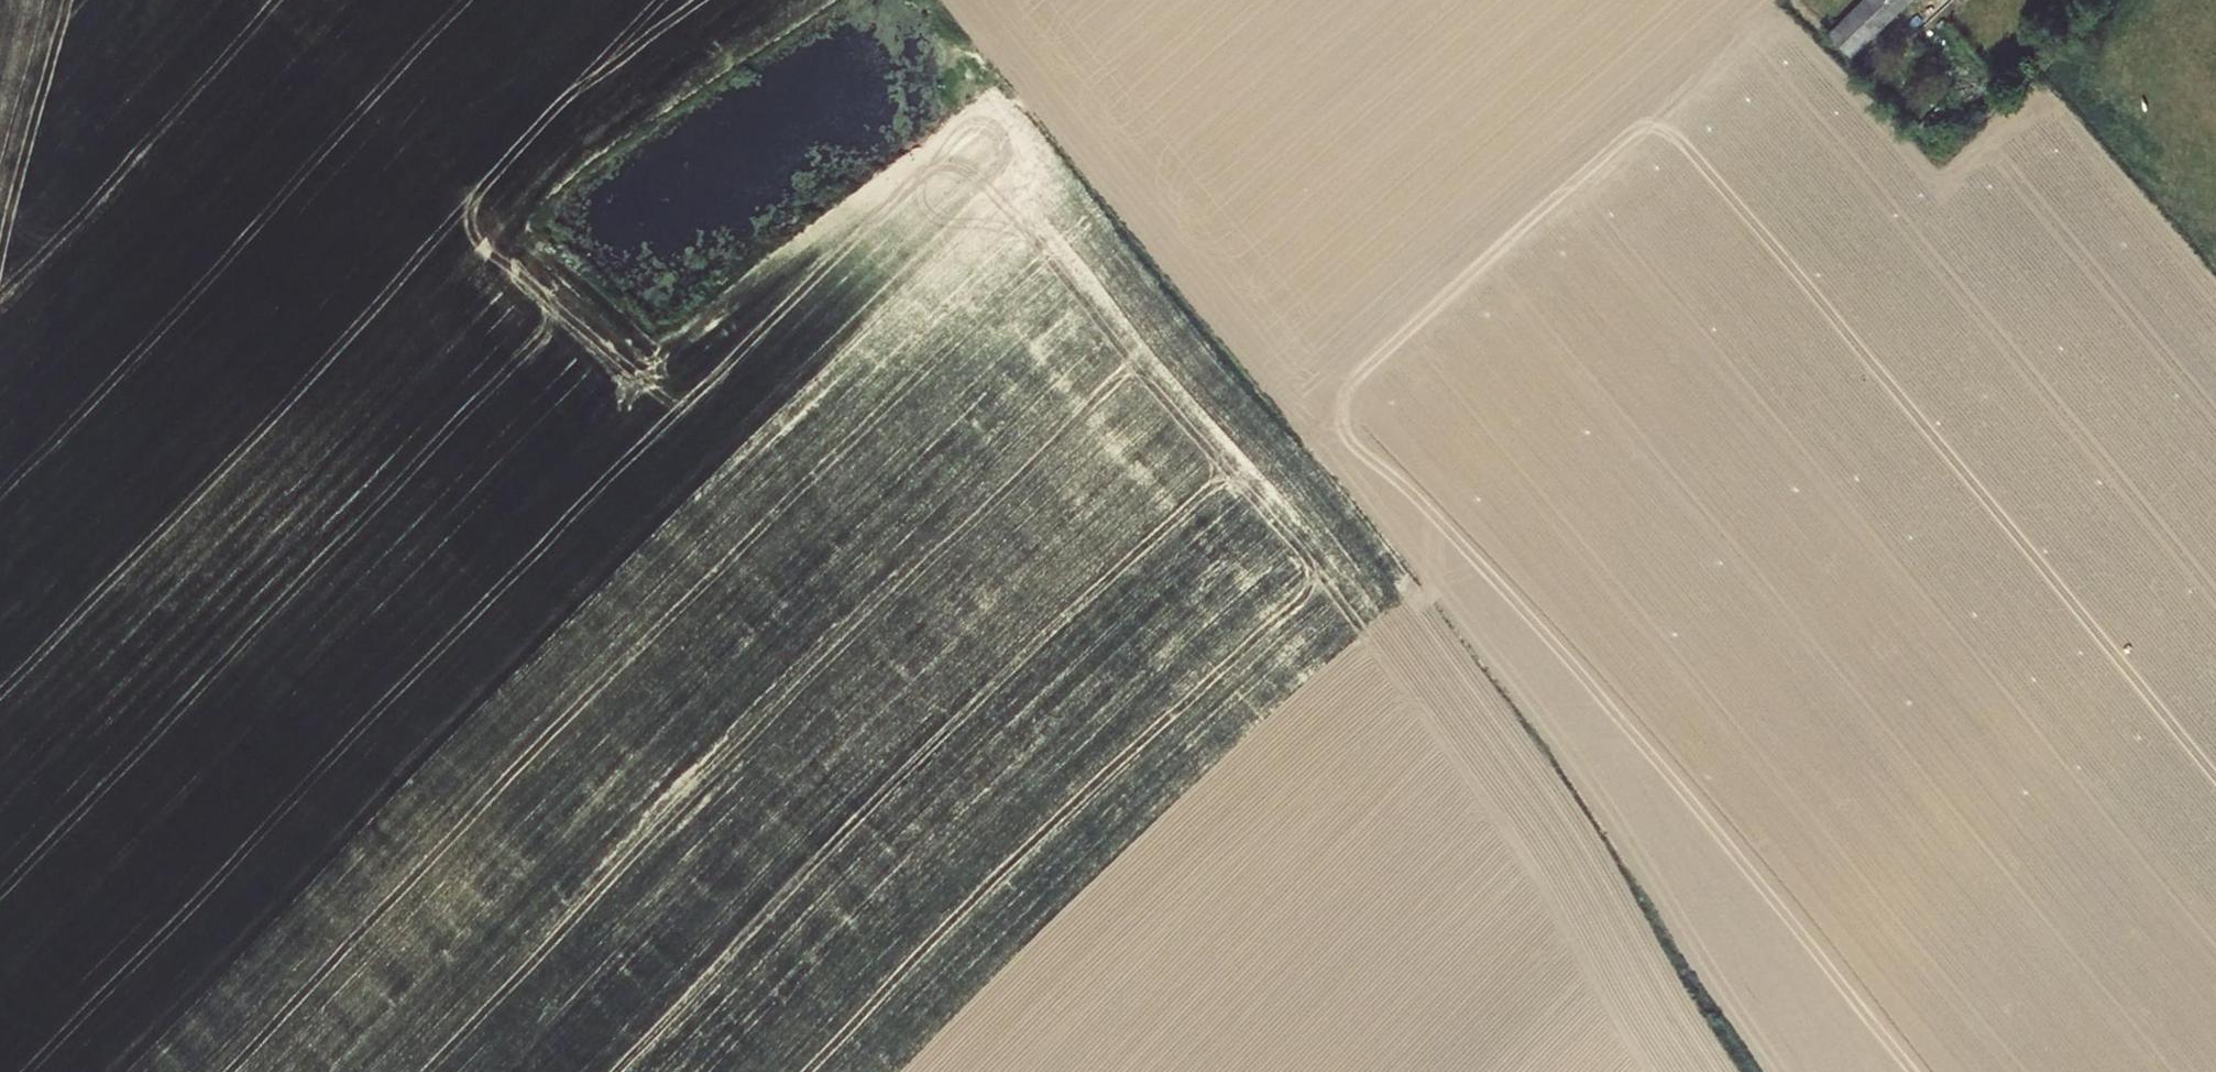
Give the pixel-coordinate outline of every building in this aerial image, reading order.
[(1827,32),(1850,56),(1909,0),(1860,0),(1827,32)]
